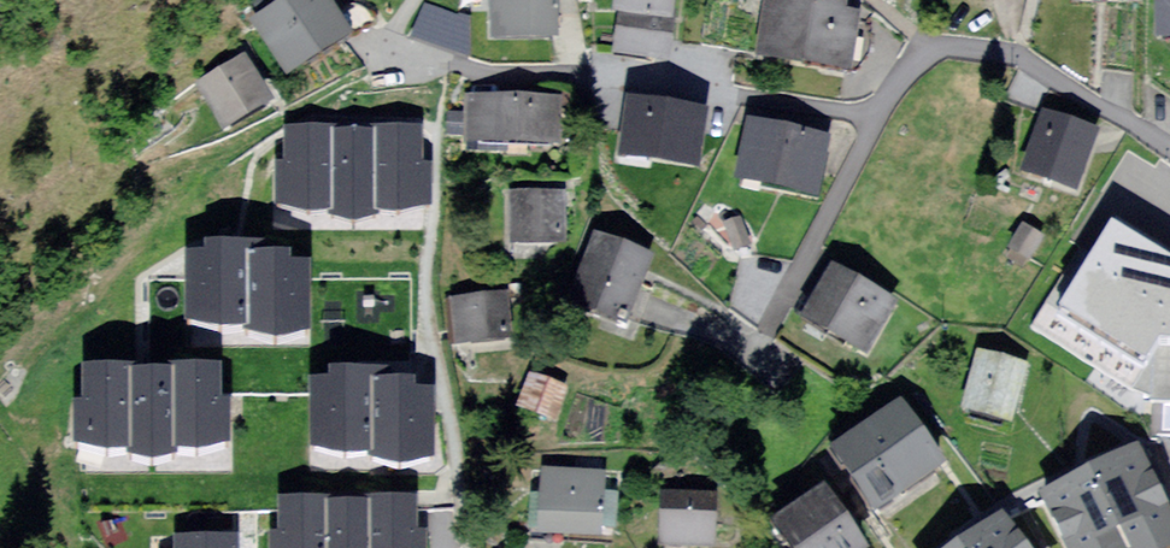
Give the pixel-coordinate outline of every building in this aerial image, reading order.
[(251,29),(287,87),(351,48),(321,0),(297,0),(251,29)] [(495,50),(561,47),(559,0),(493,0),(495,50)] [(612,24),(671,31),(675,0),(615,0),(612,24)] [(769,0),(765,0),(754,67),(852,83),(864,15),(769,0)] [(1152,37),(1169,37),(1169,0),(1153,0),(1152,37)] [(194,92),(220,141),(270,114),(244,66),(194,92)] [(564,102),(466,103),(466,154),(565,153),(564,102)] [(709,119),(628,106),(618,167),(699,180),(709,119)] [(1100,142),(1046,120),(1021,182),(1076,203),(1100,142)] [(829,147),(744,128),(730,190),(815,208),(829,147)] [(267,141),(267,216),(421,215),(420,141),(267,141)] [(567,199),(514,199),(514,254),(567,254),(567,199)] [(1082,240),(1028,322),(1131,390),(1164,343),(1169,342),(1169,261),(1111,222),(1101,250),(1082,240)] [(1044,247),(1025,233),(1008,258),(1027,272),(1044,247)] [(652,264),(593,240),(565,311),(624,335),(652,264)] [(179,256),(178,344),(308,345),(308,257),(179,256)] [(899,309),(836,274),(806,327),(869,362),(899,309)] [(507,300),(451,304),(454,351),(510,347),(507,300)] [(1029,369),(979,355),(963,416),(1012,429),(1029,369)] [(302,375),(301,466),(427,468),(428,377),(302,375)] [(71,460),(222,460),(221,378),(71,378),(71,460)] [(569,394),(531,380),(517,415),(555,429),(569,394)] [(903,411),(831,458),(872,519),(943,473),(903,411)] [(1043,494),(1069,547),(1169,547),(1169,518),(1142,455),(1043,494)] [(607,478),(547,475),(544,532),(604,535),(607,478)] [(822,496),(767,533),(777,547),(857,547),(822,496)] [(668,499),(664,547),(716,547),(719,503),(668,499)] [(282,505),(282,547),(416,547),(414,503),(282,505)] [(958,547),(1022,547),(999,520),(958,547)] [(241,533),(176,535),(176,547),(242,547),(241,533)]
